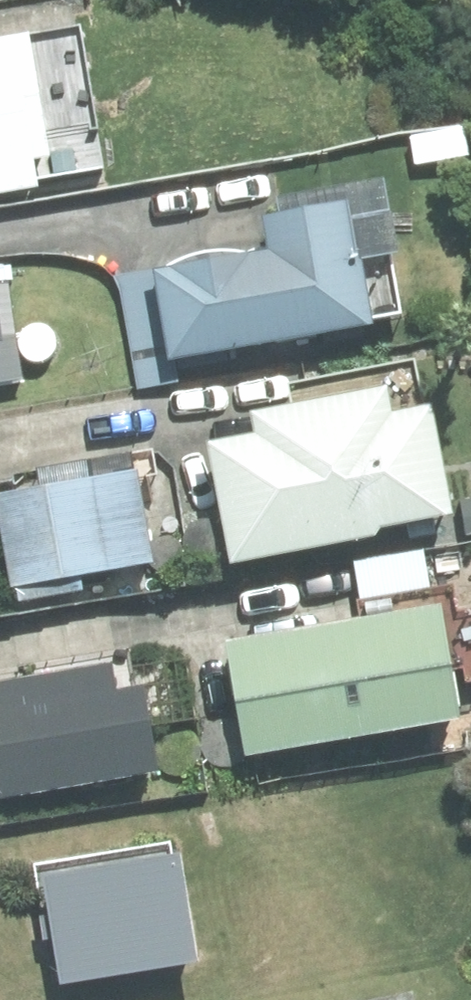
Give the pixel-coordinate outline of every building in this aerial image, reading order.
[(35,193),(31,166),(44,163),(22,42),(0,46),(0,199),(35,193)] [(150,293),(118,298),(130,365),(162,359),(163,368),(365,333),(353,270),(389,263),(378,193),(275,210),(277,222),(258,225),(263,259),(148,279),(150,293)] [(0,288),(0,385),(16,383),(4,287),(0,288)] [(370,538),(444,523),(422,415),(384,422),(379,395),(246,421),(250,442),(201,451),(224,571),(371,542),(370,538)] [(145,569),(130,480),(0,502),(0,546),(8,592),(13,590),(15,604),(72,594),(70,583),(145,569)] [(434,611),(220,649),(241,763),(454,727),(434,611)] [(0,691),(0,804),(150,781),(136,695),(110,699),(105,674),(0,691)] [(173,860),(37,882),(55,991),(192,968),(173,860)]
